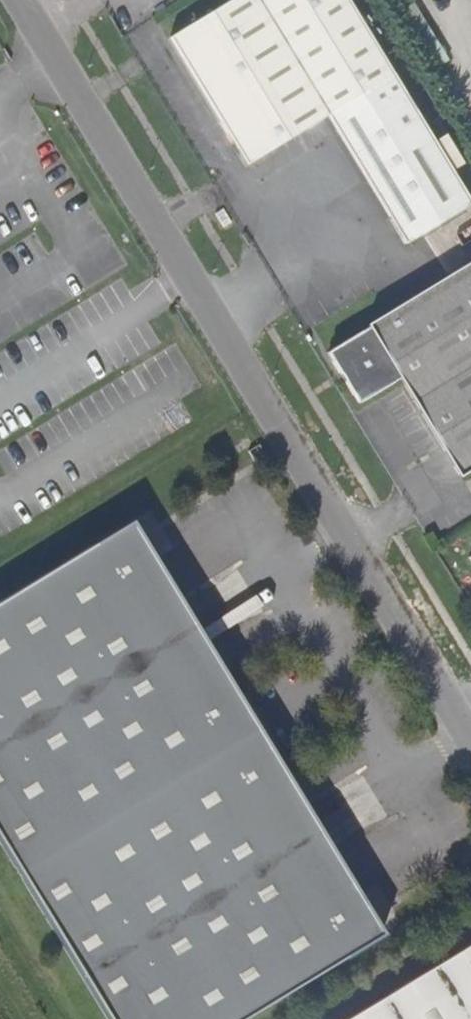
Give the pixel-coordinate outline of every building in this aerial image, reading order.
[(341,138),(408,97),(349,0),(233,0),(169,38),(246,165),(328,115),(341,138)] [(408,97),(341,138),(405,243),(470,203),(470,201),(408,97)] [(370,328),(371,330),(329,355),(359,404),(401,381),(461,477),(462,477),(470,471),(470,267),(370,328)] [(128,519),(0,597),(0,844),(107,1018),(248,1018),(385,936),(128,519)] [(350,1018),(470,1018),(470,945),(350,1018)]
